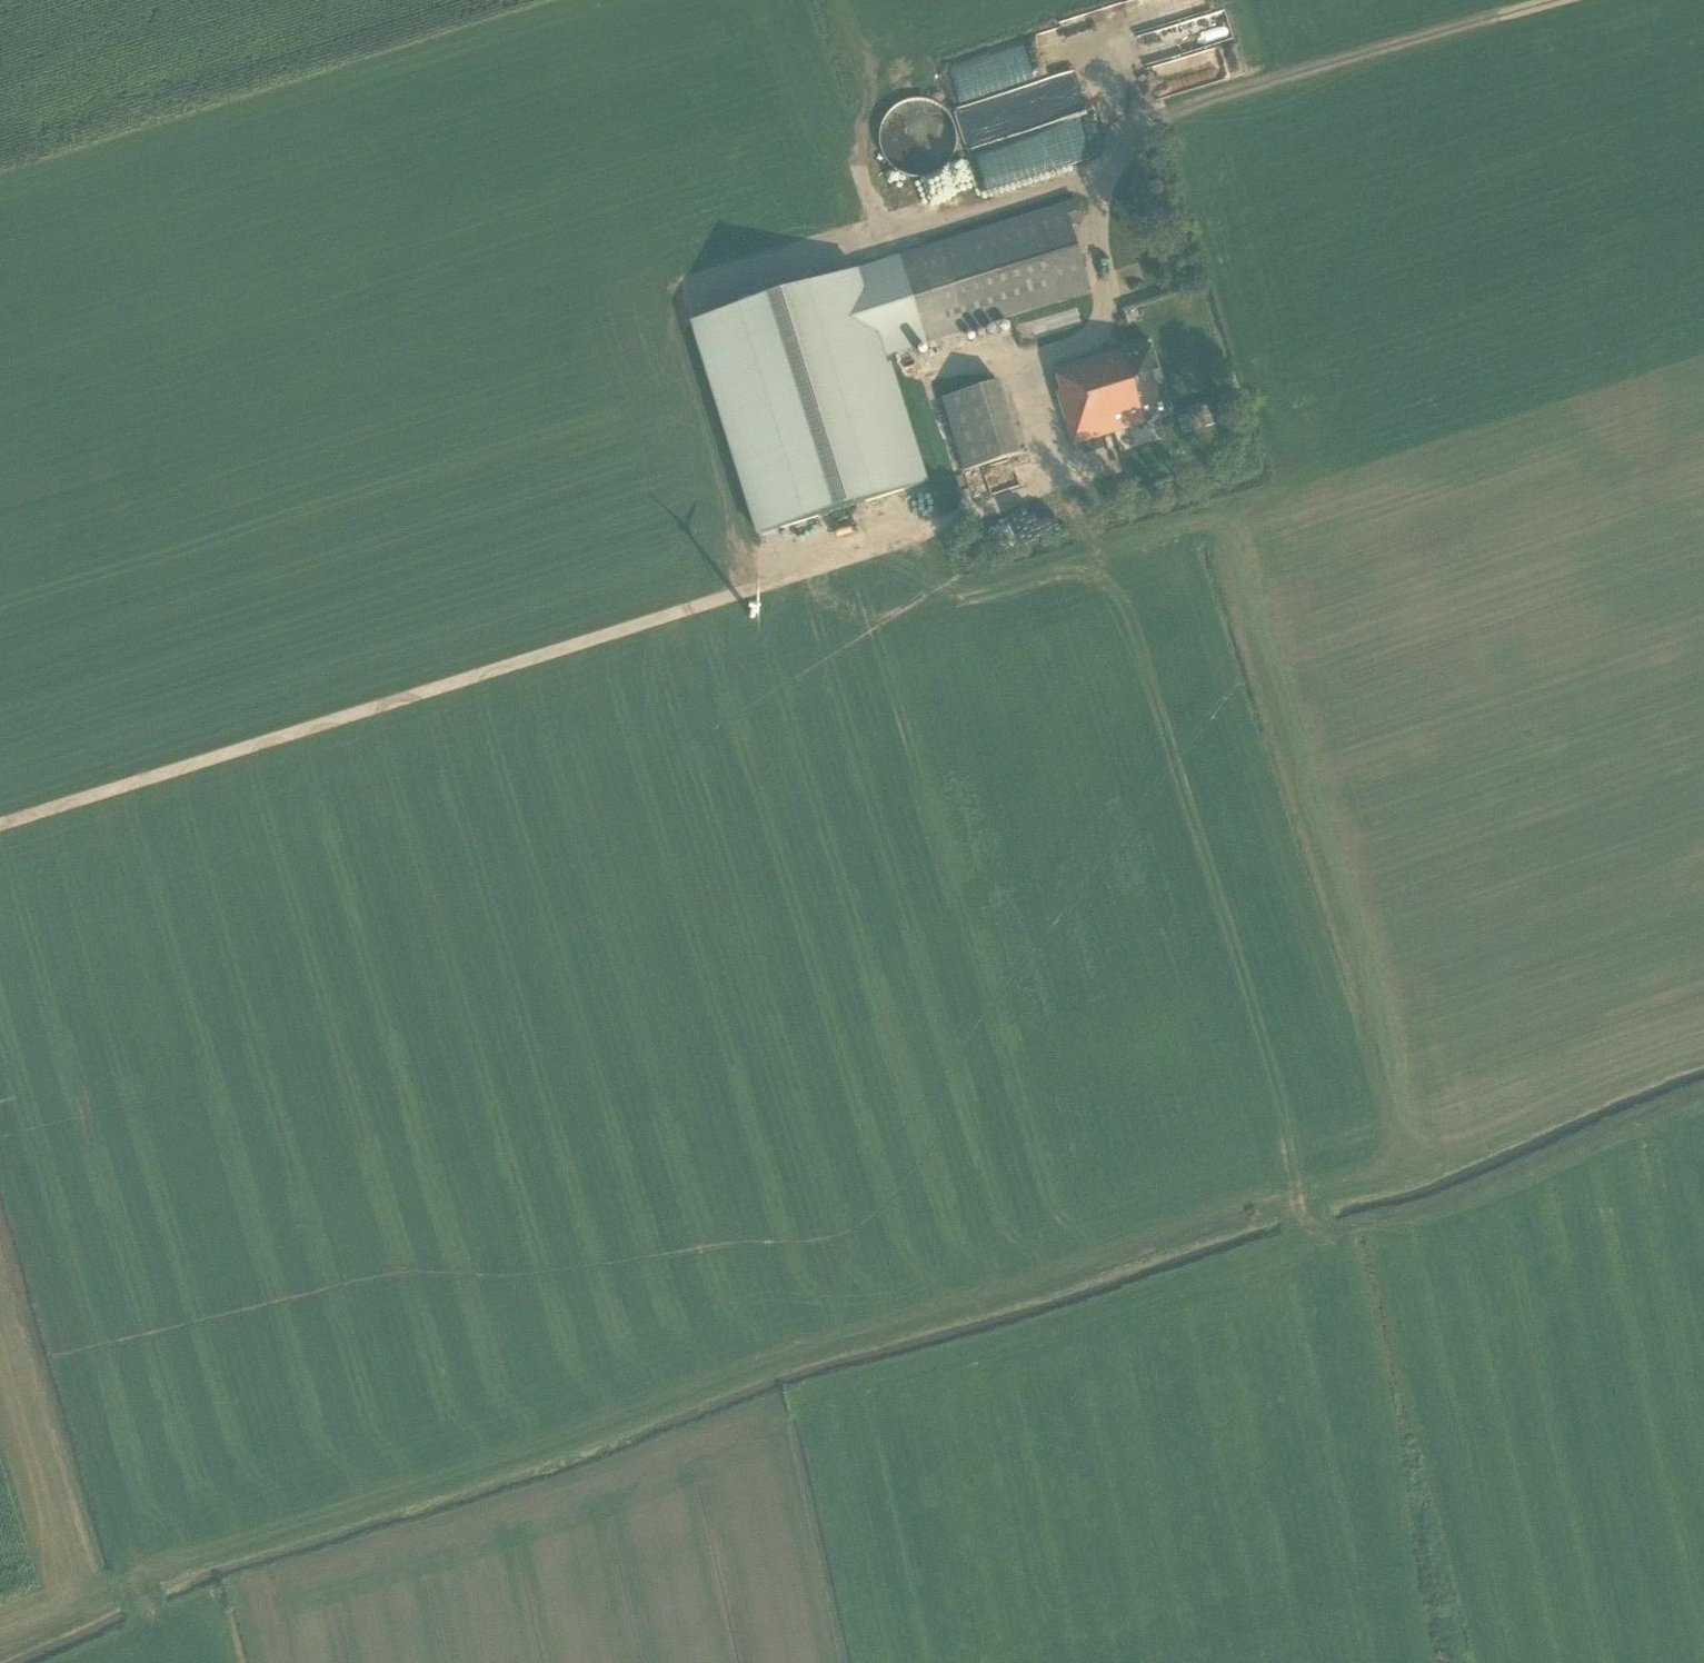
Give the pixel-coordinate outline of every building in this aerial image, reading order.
[(1081,31),(950,61),(959,103),(1091,72),(1081,31)] [(923,177),(929,175),(931,174),(934,173),(937,171),(942,168),(945,165),(947,163),(949,161),(950,159),(951,157),(953,153),(954,150),(955,148),(956,144),(956,141),(956,138),(956,135),(956,133),(955,129),(955,126),(954,125),(953,122),(952,120),(950,116),(948,114),(946,112),(945,110),(943,108),(939,105),(937,104),(935,102),(931,101),(928,100),(926,99),(921,99),(916,98),(913,98),(910,99),(906,100),(901,102),(899,103),(896,104),(894,106),(892,107),(889,110),(887,112),(885,114),(884,116),(882,119),(881,123),(880,125),(879,128),(878,130),(878,133),(878,136),(878,139),(878,141),(878,144),(879,147),(880,149),(880,152),(882,155),(883,158),(885,160),(888,165),(890,167),(892,168),(897,171),(899,173),(902,174),(904,175),(907,176),(912,177),(918,177),(923,177)] [(1053,102),(962,128),(972,161),(1063,135),(1053,102)] [(975,192),(1083,161),(1077,140),(969,172),(975,192)] [(1063,205),(692,322),(758,534),(924,482),(884,356),(1058,302),(1058,301),(1089,291),(1069,226),(1082,222),(1076,203),(1063,207),(1063,205)] [(1148,342),(1054,371),(1060,390),(1054,392),(1071,446),(1171,416),(1148,342)] [(1019,456),(997,382),(941,398),(963,472),(1019,456)]
